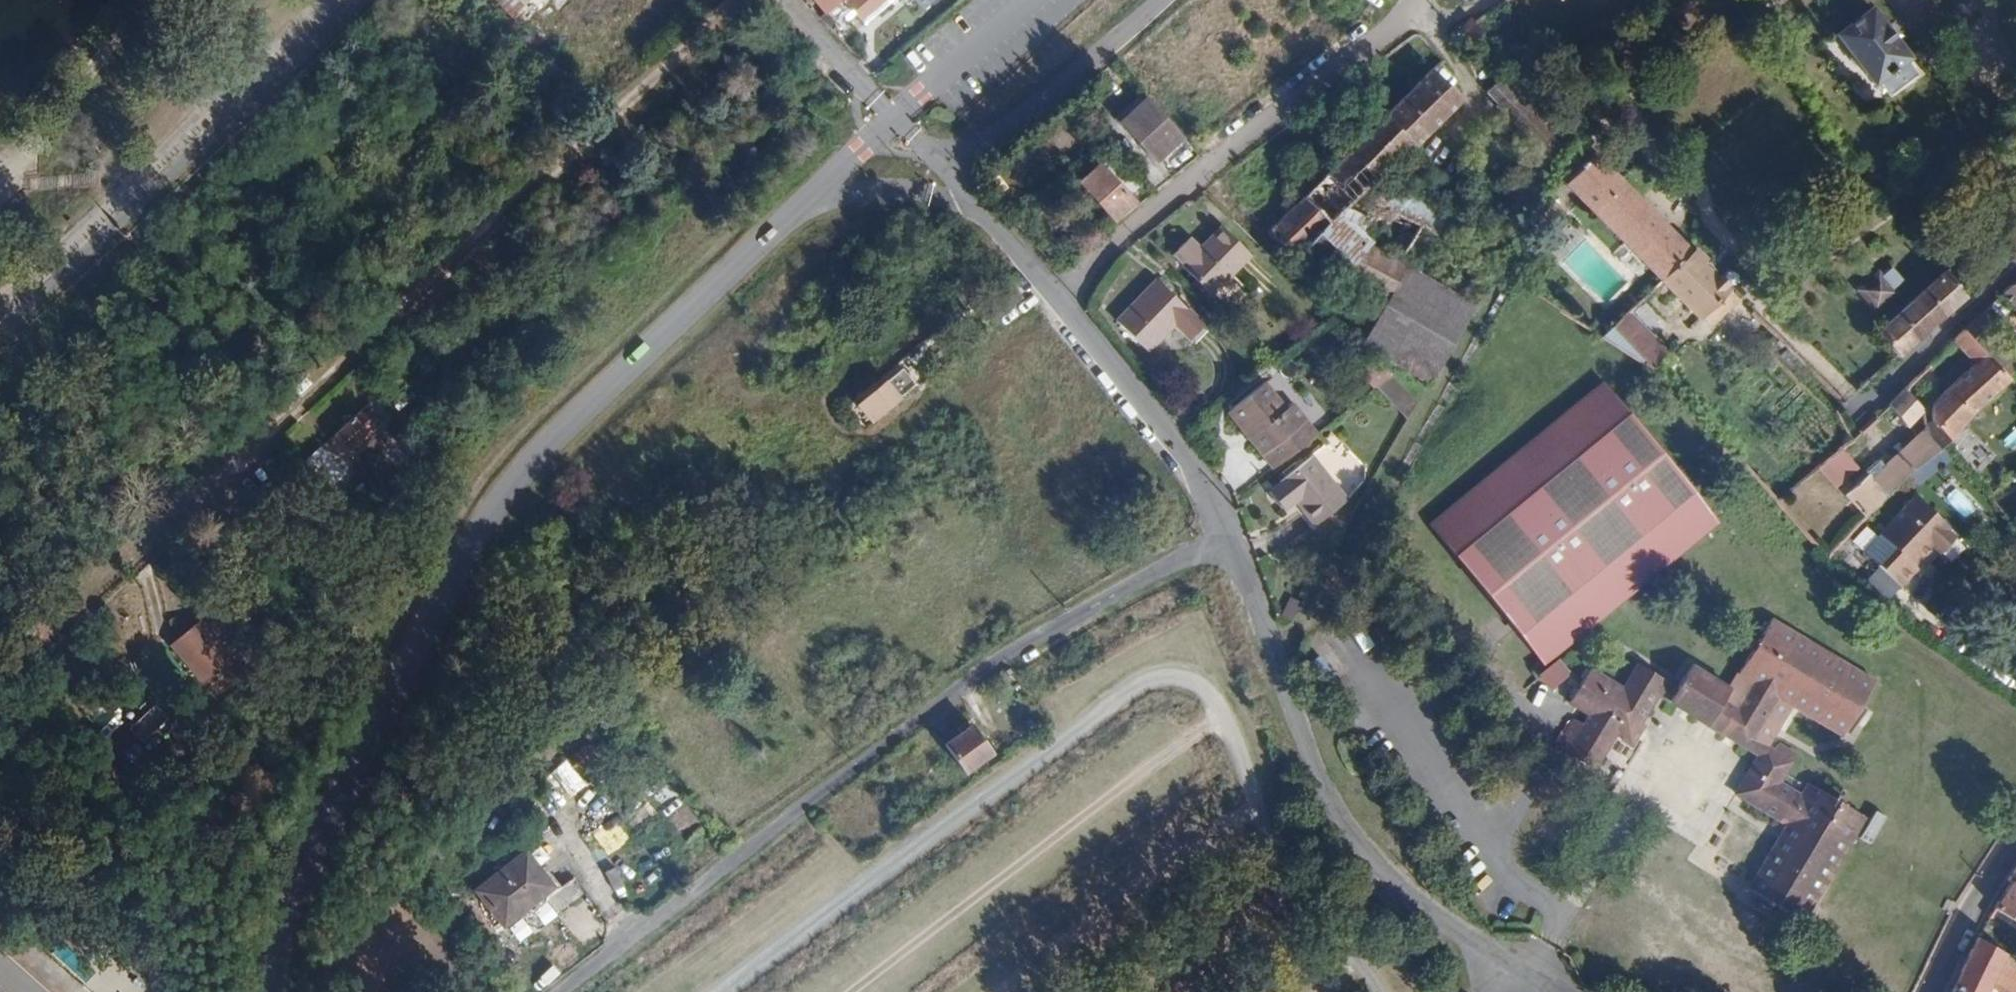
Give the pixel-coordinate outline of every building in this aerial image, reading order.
[(510,19),(530,0),(493,0),(510,19)] [(510,19),(518,27),(541,8),(533,0),(530,0),(510,19)] [(827,12),(841,0),(816,0),(827,12)] [(831,18),(834,21),(850,7),(859,18),(882,0),(850,0),(848,2),(846,0),(841,0),(827,12),(831,18)] [(859,18),(863,23),(890,0),(882,0),(859,18)] [(1877,80),(1904,60),(1909,56),(1871,7),(1835,34),(1873,84),(1877,80)] [(1483,34),(1474,20),(1472,18),(1464,26),(1477,39),(1483,34)] [(1472,45),(1477,39),(1464,26),(1458,33),(1465,39),(1472,45)] [(1914,73),(1904,60),(1877,80),(1888,94),(1899,85),(1906,80),(1914,73)] [(1586,146),(1508,69),(1487,90),(1506,109),(1512,104),(1546,140),(1475,258),(1493,270),(1557,175),(1560,172),(1586,146)] [(1461,101),(1432,73),(1385,118),(1385,119),(1411,145),(1414,149),(1425,137),(1431,142),(1438,135),(1433,130),(1461,101)] [(1910,85),(1906,80),(1899,85),(1903,90),(1910,85)] [(1899,85),(1888,94),(1892,99),(1903,90),(1899,85)] [(1114,117),(1118,122),(1146,97),(1142,92),(1114,117)] [(1155,163),(1158,160),(1182,138),(1146,97),(1118,122),(1120,123),(1155,163)] [(1467,254),(1475,258),(1546,140),(1512,104),(1506,109),(1537,140),(1467,254)] [(370,125),(377,118),(375,115),(367,122),(370,125)] [(1375,180),(1411,145),(1385,119),(1268,233),(1267,234),(1293,261),(1362,194),(1375,180)] [(1662,281),(1691,250),(1595,155),(1566,183),(1637,255),(1662,281)] [(1080,183),(1091,195),(1101,207),(1113,220),(1131,203),(1125,196),(1107,176),(1098,166),(1080,183)] [(1113,171),(1107,176),(1125,196),(1135,186),(1120,170),(1116,174),(1113,171)] [(1396,214),(1408,197),(1375,180),(1362,194),(1396,214)] [(1471,306),(1493,270),(1475,258),(1467,254),(1450,244),(1396,214),(1362,194),(1293,261),(1325,294),(1336,279),(1381,303),(1403,265),(1471,306)] [(1101,207),(1091,195),(1083,203),(1093,214),(1101,207)] [(1396,214),(1450,244),(1461,225),(1408,197),(1396,214)] [(1260,265),(1232,234),(1210,255),(1199,244),(1182,260),(1192,272),(1190,273),(1218,303),(1260,265)] [(1701,319),(1705,315),(1732,290),(1691,250),(1662,281),(1701,319)] [(1652,289),(1662,281),(1637,255),(1627,264),(1652,289)] [(1423,388),(1471,306),(1403,265),(1381,303),(1355,348),(1423,388)] [(1953,304),(1964,293),(1943,270),(1874,332),(1897,354),(1953,304)] [(1891,292),(1875,274),(1857,290),(1873,309),(1891,292)] [(978,310),(991,324),(1022,298),(1010,284),(978,310)] [(1996,295),(2015,314),(2012,317),(2015,321),(2015,284),(2005,286),(2001,290),(1996,295)] [(1211,336),(1169,289),(1127,327),(1155,359),(1184,333),(1198,348),(1211,336)] [(1713,323),(1739,297),(1732,290),(1705,315),(1713,323)] [(1649,367),(1668,350),(1628,311),(1600,337),(1649,367)] [(1970,321),(1960,330),(1985,355),(1994,364),(2002,356),(1985,339),(1995,329),(1979,313),(1970,321)] [(1960,330),(1951,340),(1975,363),(1985,355),(1960,330)] [(1985,355),(1975,363),(1942,389),(1968,416),(2008,379),(2004,375),(1994,364),(1985,355)] [(2002,356),(1994,364),(2004,375),(2010,368),(2012,367),(2002,356)] [(2004,375),(2008,379),(2010,381),(2015,375),(2015,374),(2010,368),(2004,375)] [(890,377),(883,383),(891,392),(898,387),(890,377)] [(891,392),(883,383),(857,405),(870,420),(903,392),(898,387),(891,392)] [(1717,524),(1605,384),(1430,526),(1543,667),(1717,524)] [(1968,416),(1942,389),(1924,405),(1927,421),(1921,425),(1924,435),(1937,450),(1942,446),(1948,441),(1950,440),(1951,438),(1968,416)] [(1900,390),(1885,404),(1905,427),(1918,416),(1913,406),(1900,390)] [(1232,422),(1276,475),(1320,440),(1296,411),(1290,416),(1269,391),(1232,422)] [(361,410),(333,435),(348,451),(376,426),(361,410)] [(1918,416),(1905,427),(1916,439),(1924,435),(1921,425),(1918,416)] [(1867,477),(1885,495),(1907,473),(1908,472),(1911,469),(1937,450),(1924,435),(1916,439),(1895,454),(1893,455),(1889,459),(1877,469),(1871,474),(1867,477)] [(315,470),(323,479),(330,487),(346,472),(321,446),(306,460),(315,470)] [(1856,466),(1839,449),(1818,467),(1836,485),(1856,466)] [(1347,502),(1313,458),(1281,483),(1282,485),(1270,495),(1282,511),(1293,501),(1313,527),(1347,502)] [(1845,494),(1865,516),(1885,495),(1867,477),(1871,474),(1867,471),(1845,494)] [(1913,493),(1876,532),(1891,546),(1875,562),(1896,584),(1913,567),(1910,563),(1930,544),(1932,545),(1946,530),(1944,529),(1946,526),(1913,493)] [(1951,535),(1946,530),(1932,545),(1936,550),(1951,535)] [(1891,546),(1876,532),(1861,549),(1875,562),(1891,546)] [(240,604),(225,618),(247,642),(263,629),(240,604)] [(1691,668),(1677,689),(1674,694),(1753,739),(1778,698),(1840,736),(1843,731),(1850,735),(1861,717),(1854,712),(1872,683),(1770,621),(1737,674),(1751,683),(1736,706),(1724,700),(1729,691),(1691,668)] [(231,660),(198,622),(170,645),(203,683),(231,660)] [(1557,660),(1536,674),(1546,689),(1567,676),(1557,660)] [(1574,742),(1567,755),(1593,771),(1617,732),(1622,736),(1621,740),(1631,746),(1643,727),(1639,724),(1657,695),(1665,682),(1639,666),(1623,691),(1590,671),(1569,704),(1590,716),(1583,727),(1574,722),(1565,736),(1568,739),(1574,742)] [(1665,682),(1657,695),(1758,755),(1735,794),(1743,799),(1771,752),(1753,739),(1674,694),(1677,689),(1665,682)] [(153,705),(127,730),(141,744),(167,720),(153,705)] [(970,724),(944,745),(965,772),(991,750),(970,724)] [(1560,752),(1567,755),(1574,742),(1568,739),(1560,752)] [(588,741),(565,758),(576,771),(598,753),(588,741)] [(1771,752),(1790,763),(1794,756),(1776,745),(1771,752)] [(1771,752),(1743,799),(1785,825),(1746,888),(1751,892),(1748,898),(1767,909),(1771,903),(1800,920),(1861,818),(1809,785),(1800,799),(1777,784),(1790,763),(1771,752)] [(585,783),(590,779),(608,765),(598,753),(576,771),(585,783)] [(572,794),(585,783),(576,771),(565,758),(552,768),(572,794)] [(590,779),(591,781),(597,776),(613,795),(625,785),(608,765),(590,779)] [(597,776),(591,781),(606,800),(613,795),(597,776)] [(526,849),(471,892),(501,930),(556,887),(526,849)] [(2006,878),(2009,881),(2011,880),(2012,880),(2015,883),(2015,863),(2006,878)] [(2012,880),(2011,880),(2009,881),(1992,906),(2015,923),(2015,883),(2012,880)] [(1950,902),(1945,899),(1939,907),(1944,911),(1950,902)] [(1975,936),(1970,947),(1968,947),(1951,986),(1960,991),(1982,991),(1987,983),(2001,991),(2015,991),(2015,965),(2012,961),(2009,957),(2004,954),(1975,936)]
